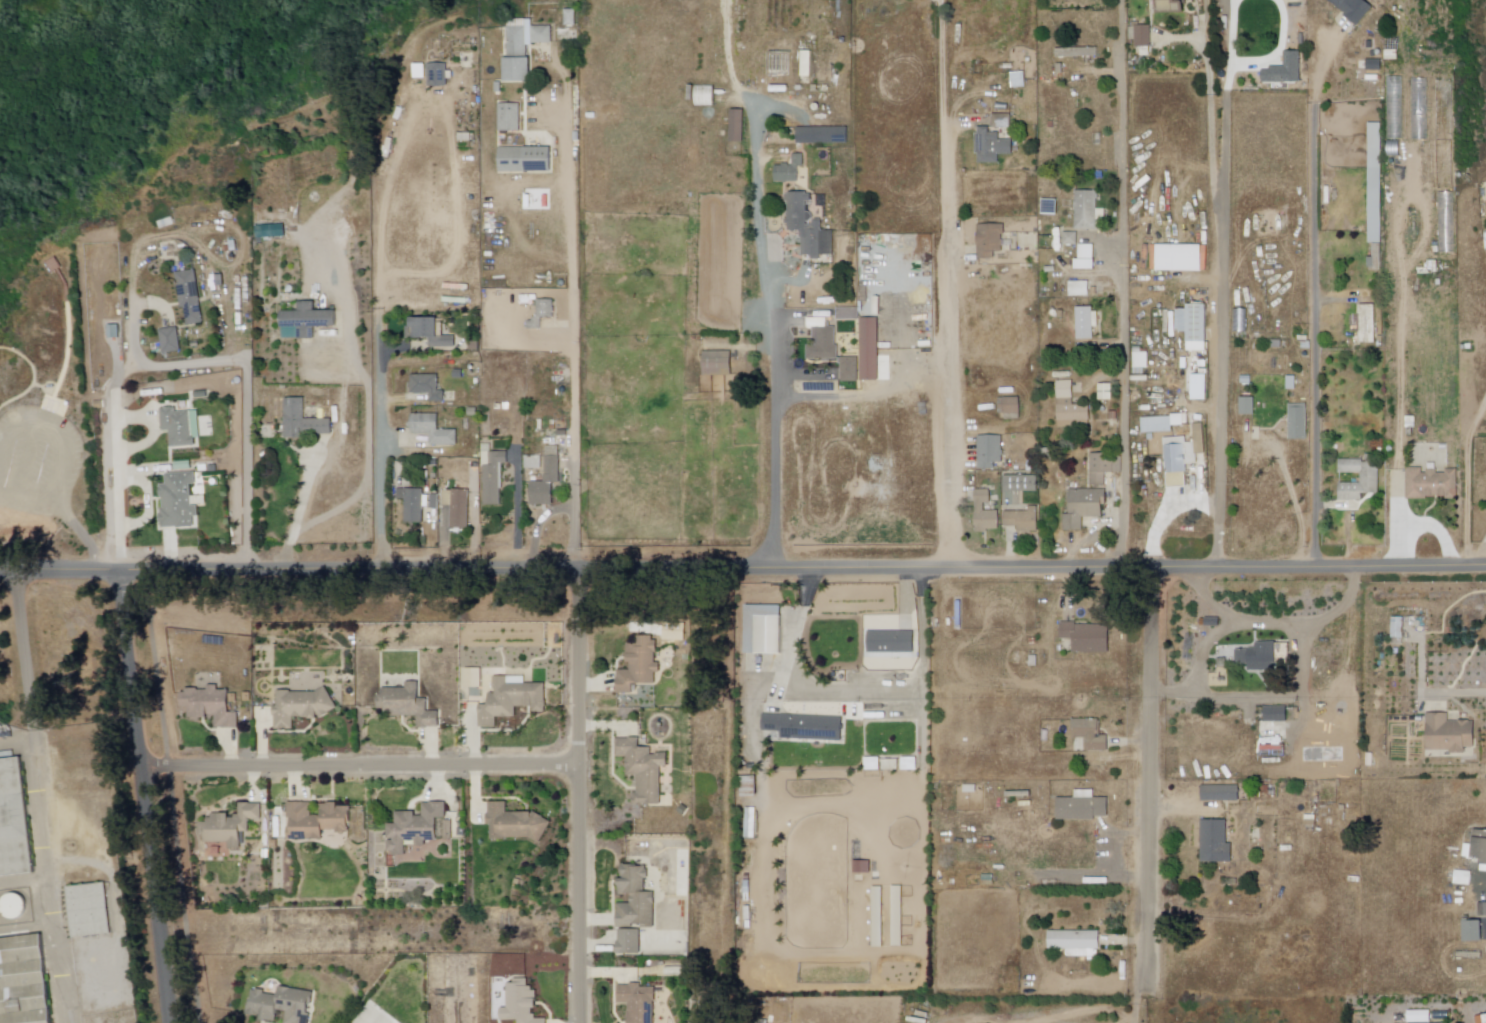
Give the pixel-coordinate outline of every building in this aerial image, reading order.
[(1156,12),(1183,12),(1183,0),(1155,0),(1156,12)] [(1357,24),(1327,0),(1364,0),(1372,6),(1357,24)] [(574,26),(574,10),(563,10),(563,26),(574,26)] [(504,28),(505,59),(500,59),(500,81),(526,80),(525,47),(529,47),(529,44),(550,44),(550,26),(528,27),(528,19),(507,20),(507,28),(504,28)] [(1131,22),(1131,28),(1134,27),(1135,47),(1140,47),(1140,57),(1149,56),(1149,47),(1151,47),(1150,26),(1139,26),(1139,22),(1131,22)] [(1297,34),(1298,47),(1305,46),(1304,33),(1297,34)] [(1054,49),(1097,47),(1097,55),(1055,58),(1054,49)] [(800,77),(800,52),(810,52),(810,77),(800,77)] [(1299,52),(1283,52),(1283,66),(1261,67),(1261,83),(1300,82),(1299,52)] [(1366,59),(1366,70),(1380,71),(1380,59),(1366,59)] [(835,86),(835,62),(810,62),(810,86),(835,86)] [(420,64),(431,64),(431,79),(420,79),(420,64)] [(433,64),(433,86),(451,86),(451,64),(433,64)] [(1010,73),(1025,72),(1026,87),(1011,88),(1010,73)] [(695,107),(712,107),(712,87),(694,87),(695,107)] [(498,105),(519,105),(519,132),(498,131),(498,105)] [(729,143),(730,110),(744,111),(743,144),(729,143)] [(992,115),(1011,115),(1011,128),(992,128),(992,115)] [(1369,124),(1381,124),(1380,243),(1368,243),(1369,124)] [(798,127),(847,128),(846,144),(798,143),(798,127)] [(978,128),(978,134),(975,134),(975,154),(977,154),(977,164),(998,163),(998,155),(1012,155),(1012,140),(999,140),(999,133),(989,133),(989,128),(978,128)] [(725,156),(741,157),(742,145),(726,145),(725,156)] [(498,148),(549,148),(549,172),(498,172),(498,148)] [(792,155),(792,166),(789,166),(789,164),(782,164),(782,167),(774,167),(774,183),(797,183),(797,167),(803,167),(803,155),(792,155)] [(1075,191),(1096,191),(1096,209),(1104,209),(1104,222),(1099,222),(1099,230),(1075,230),(1075,191)] [(1437,193),(1452,191),(1456,253),(1441,254),(1437,193)] [(788,193),(806,193),(806,195),(811,195),(810,202),(806,203),(806,212),(808,212),(812,216),(812,219),(809,222),(806,222),(806,226),(811,226),(811,222),(814,222),(813,220),(821,220),(820,231),(832,232),(833,256),(819,256),(819,260),(810,259),(811,256),(801,256),(802,238),(799,238),(799,231),(788,232),(788,225),(784,225),(784,220),(787,220),(788,193)] [(257,237),(257,224),(285,223),(286,236),(257,237)] [(977,226),(978,260),(994,260),(994,253),(1001,253),(1001,247),(1006,247),(1006,241),(1002,241),(1002,236),(1004,236),(1004,225),(977,226)] [(1063,233),(1076,233),(1076,245),(1063,245),(1063,233)] [(1155,270),(1155,242),(1200,243),(1200,271),(1155,270)] [(1073,267),(1073,258),(1078,258),(1078,243),(1093,243),(1093,267),(1073,267)] [(178,275),(182,309),(186,308),(189,325),(205,323),(199,272),(178,275)] [(1069,297),(1068,283),(1090,282),(1090,297),(1069,297)] [(535,301),(536,319),(532,319),(532,322),(527,323),(528,331),(541,330),(541,318),(552,318),(552,300),(535,301)] [(287,313),(303,313),(303,303),(319,303),(319,312),(342,312),(342,325),(319,325),(319,339),(303,340),(303,327),(287,327),(287,313)] [(1175,310),(1186,311),(1187,304),(1207,305),(1206,343),(1187,343),(1187,333),(1175,333),(1175,310)] [(1360,306),(1375,306),(1376,344),(1361,344),(1360,306)] [(1076,308),(1092,309),(1092,313),(1097,313),(1097,328),(1093,328),(1093,340),(1076,340),(1076,308)] [(858,321),(836,321),(836,309),(858,309),(858,321)] [(806,318),(826,319),(826,328),(836,328),(835,346),(838,346),(838,360),(806,359),(806,346),(812,346),(813,328),(806,328),(806,318)] [(407,320),(407,328),(405,328),(405,339),(428,339),(429,348),(454,348),(454,337),(435,338),(434,319),(407,320)] [(861,319),(877,319),(877,382),(860,382),(861,319)] [(161,331),(180,329),(183,350),(164,353),(161,331)] [(701,352),(731,351),(732,376),(702,376),(701,352)] [(841,358),(857,359),(856,381),(840,381),(841,358)] [(409,375),(409,395),(429,395),(429,404),(444,404),(444,392),(438,391),(438,376),(409,375)] [(1252,385),(1242,385),(1242,377),(1252,377),(1252,385)] [(1295,391),(1287,390),(1288,378),(1296,379),(1295,391)] [(1057,383),(1072,383),(1073,406),(1089,405),(1089,427),(1057,428),(1057,383)] [(1097,385),(1112,384),(1112,400),(1098,400),(1097,385)] [(1239,398),(1254,397),(1254,415),(1239,415),(1239,398)] [(288,398),(308,399),(307,418),(336,419),(335,436),(309,436),(309,439),(287,439),(288,398)] [(999,400),(1019,399),(1020,420),(1004,421),(1004,414),(999,414),(999,400)] [(1288,406),(1307,406),(1308,439),(1288,439),(1288,406)] [(164,409),(164,431),(172,431),(172,447),(197,446),(197,440),(202,439),(201,412),(179,412),(179,409),(164,409)] [(409,415),(409,434),(429,434),(429,447),(456,447),(456,431),(436,431),(437,415),(409,415)] [(1417,430),(1406,430),(1407,418),(1417,419),(1417,430)] [(1193,426),(1194,443),(1186,443),(1186,439),(1163,440),(1164,461),(1158,461),(1159,472),(1165,472),(1166,488),(1187,487),(1186,466),(1196,465),(1196,455),(1205,455),(1204,425),(1193,426)] [(977,438),(1000,437),(1002,463),(995,463),(995,469),(979,470),(977,438)] [(481,445),(483,507),(500,506),(499,490),(503,490),(502,464),(508,464),(507,452),(491,453),(491,445),(481,445)] [(545,449),(546,474),(542,474),(542,482),(528,483),(529,505),(552,505),(552,485),(560,485),(559,448),(545,449)] [(1088,455),(1087,486),(1104,486),(1104,473),(1122,474),(1122,455),(1088,455)] [(541,470),(540,456),(524,457),(524,470),(541,470)] [(1338,461),(1338,473),(1360,473),(1360,483),(1338,483),(1338,501),(1363,501),(1363,494),(1379,494),(1379,489),(1379,464),(1362,464),(1362,461),(1338,461)] [(1405,470),(1422,470),(1422,475),(1428,474),(1428,470),(1437,470),(1437,474),(1446,474),(1446,470),(1458,470),(1458,499),(1445,499),(1445,497),(1427,498),(1427,500),(1406,500),(1405,470)] [(169,475),(169,485),(161,486),(162,498),(165,498),(166,509),(162,510),(163,528),(197,527),(196,518),(200,518),(200,506),(210,506),(209,496),(195,497),(194,485),(198,485),(198,473),(169,475)] [(1002,476),(1038,477),(1037,492),(1002,492),(1002,476)] [(1069,490),(1069,516),(1063,516),(1063,532),(1083,531),(1083,519),(1101,519),(1101,507),(1106,507),(1106,490),(1069,490)] [(396,491),(396,500),(405,500),(405,524),(424,524),(424,491),(396,491)] [(442,491),(442,506),(451,506),(451,529),(468,529),(468,492),(442,491)] [(975,491),(974,533),(987,533),(987,530),(998,530),(998,512),(983,512),(983,504),(989,504),(989,491),(975,491)] [(429,496),(438,496),(438,509),(430,510),(429,496)] [(1028,508),(1028,513),(1004,514),(1004,528),(1016,528),(1016,534),(1038,534),(1037,508),(1028,508)] [(743,607),(743,655),(788,656),(788,636),(781,635),(781,607),(771,606),(771,603),(747,603),(747,607),(743,607)] [(1204,626),(1204,617),(1219,618),(1218,626),(1204,626)] [(1391,617),(1403,617),(1403,638),(1391,638),(1391,617)] [(1058,622),(1058,641),(1072,641),(1072,652),(1110,652),(1109,627),(1078,627),(1078,622),(1058,622)] [(867,632),(911,633),(911,638),(918,638),(917,649),(913,649),(913,654),(867,654),(867,632)] [(624,644),(624,665),(629,664),(629,672),(615,672),(615,695),(632,695),(632,686),(654,685),(654,675),(659,675),(659,664),(654,664),(654,655),(657,655),(657,642),(651,642),(651,638),(636,638),(636,644),(624,644)] [(1236,652),(1236,666),(1258,665),(1258,671),(1272,671),(1272,665),(1276,665),(1275,643),(1255,644),(1255,651),(1236,652)] [(465,669),(465,687),(482,686),(482,668),(465,669)] [(493,679),(493,695),(486,695),(486,706),(478,706),(478,728),(495,729),(495,718),(515,718),(515,708),(532,708),(532,714),(544,714),(544,686),(505,685),(505,679),(493,679)] [(379,690),(379,697),(375,696),(375,710),(382,710),(382,714),(388,715),(388,717),(415,717),(415,730),(427,730),(427,728),(437,728),(437,713),(425,713),(425,700),(418,700),(418,684),(404,684),(404,690),(379,690)] [(211,687),(221,687),(221,691),(233,691),(234,704),(233,715),(242,715),(242,730),(218,730),(218,718),(213,718),(213,721),(189,721),(189,691),(211,691),(211,687)] [(329,688),(341,710),(323,721),(313,721),(313,719),(296,719),(296,731),(278,731),(278,717),(276,717),(276,707),(280,707),(280,692),(294,692),(295,694),(319,694),(329,688)] [(243,693),(243,701),(252,700),(251,692),(243,693)] [(1272,707),(1272,715),(1257,715),(1257,722),(1287,722),(1287,707),(1272,707)] [(1426,714),(1447,714),(1447,722),(1458,722),(1458,720),(1469,720),(1469,723),(1474,723),(1473,748),(1464,748),(1464,755),(1446,755),(1446,750),(1426,750),(1426,714)] [(761,716),(783,716),(784,732),(761,732),(761,716)] [(789,716),(788,741),(841,742),(842,717),(789,716)] [(1071,723),(1071,738),(1083,738),(1084,754),(1110,753),(1109,736),(1098,737),(1098,722),(1071,723)] [(614,740),(614,758),(625,758),(626,778),(638,777),(638,794),(631,794),(631,808),(660,807),(659,769),(668,769),(668,755),(650,756),(650,749),(638,750),(637,739),(614,740)] [(34,872),(0,876),(0,760),(20,758),(34,872)] [(881,761),(897,761),(897,771),(881,772),(881,761)] [(755,799),(739,799),(739,779),(755,779),(755,799)] [(976,794),(963,794),(964,786),(976,786),(976,794)] [(1201,787),(1238,786),(1238,801),(1201,801),(1201,787)] [(1056,800),(1055,821),(1095,822),(1096,817),(1107,817),(1108,799),(1093,799),(1094,792),(1075,791),(1075,800),(1056,800)] [(491,803),(493,814),(489,814),(490,825),(493,825),(495,840),(508,840),(508,837),(532,837),(542,843),(554,821),(536,812),(510,812),(509,801),(491,803)] [(290,803),(290,819),(294,819),(294,826),(291,826),(291,839),(327,839),(327,830),(339,830),(339,833),(348,833),(348,831),(352,831),(352,817),(354,817),(354,806),(342,806),(342,802),(331,802),(331,804),(323,804),(323,815),(314,815),(314,803),(290,803)] [(398,812),(399,824),(390,824),(391,834),(385,834),(385,838),(390,838),(390,852),(396,852),(396,855),(408,855),(408,841),(418,841),(418,846),(429,846),(429,841),(441,841),(442,827),(441,818),(449,818),(449,802),(425,803),(425,816),(419,816),(419,812),(398,812)] [(209,818),(209,843),(231,843),(231,849),(244,849),(244,832),(252,832),(252,819),(264,819),(264,803),(242,803),(242,815),(238,815),(238,818),(233,818),(233,813),(215,813),(215,818),(209,818)] [(743,808),(756,808),(755,838),(742,838),(743,808)] [(1196,822),(1196,838),(1200,838),(1200,863),(1232,862),(1232,845),(1226,845),(1226,822),(1196,822)] [(1472,838),(1461,838),(1460,856),(1479,857),(1479,871),(1485,871),(1485,830),(1473,830),(1472,838)] [(212,845),(211,853),(219,853),(219,845),(212,845)] [(621,865),(621,877),(617,877),(617,895),(630,895),(630,904),(615,904),(615,926),(631,926),(631,923),(640,923),(640,927),(654,927),(654,892),(643,892),(643,879),(647,879),(647,869),(644,869),(644,866),(636,866),(636,860),(628,860),(628,865),(621,865)] [(870,873),(853,873),(853,860),(870,860),(870,873)] [(1454,870),(1471,871),(1470,883),(1453,882),(1454,870)] [(64,887),(105,882),(111,933),(69,937),(64,887)] [(892,947),(891,886),(901,886),(902,947),(892,947)] [(882,948),(872,948),(872,887),(882,887),(882,948)] [(15,895),(0,896),(0,920),(17,918),(15,895)] [(1476,902),(1485,902),(1485,913),(1476,913),(1476,902)] [(1463,920),(1481,919),(1482,938),(1463,939),(1463,920)] [(618,930),(618,942),(615,942),(615,953),(640,954),(640,948),(646,949),(646,936),(640,935),(640,930),(618,930)] [(1047,931),(1047,948),(1066,948),(1066,958),(1101,958),(1101,931),(1047,931)] [(41,934),(53,1022),(0,1022),(0,939),(41,934)] [(511,1008),(506,1008),(506,1020),(522,1020),(522,1022),(551,1022),(551,1019),(539,1019),(539,1014),(535,1014),(535,1008),(541,1008),(541,998),(539,998),(539,990),(535,990),(535,986),(531,986),(531,978),(517,978),(517,985),(511,985),(511,1008)] [(616,1003),(627,1003),(626,1022),(653,1022),(654,986),(639,987),(639,982),(629,983),(629,986),(616,986),(616,1003)] [(256,999),(250,999),(248,1014),(264,1015),(264,1019),(283,1022),(312,1022),(315,1013),(311,1013),(317,1001),(320,1001),(320,991),(295,988),(282,985),(281,996),(268,993),(269,989),(255,990),(256,999)] [(1406,1009),(1406,1021),(1429,1021),(1429,1009),(1406,1009)] [(1475,1016),(1485,1015),(1485,1022),(1476,1022),(1475,1016)]
